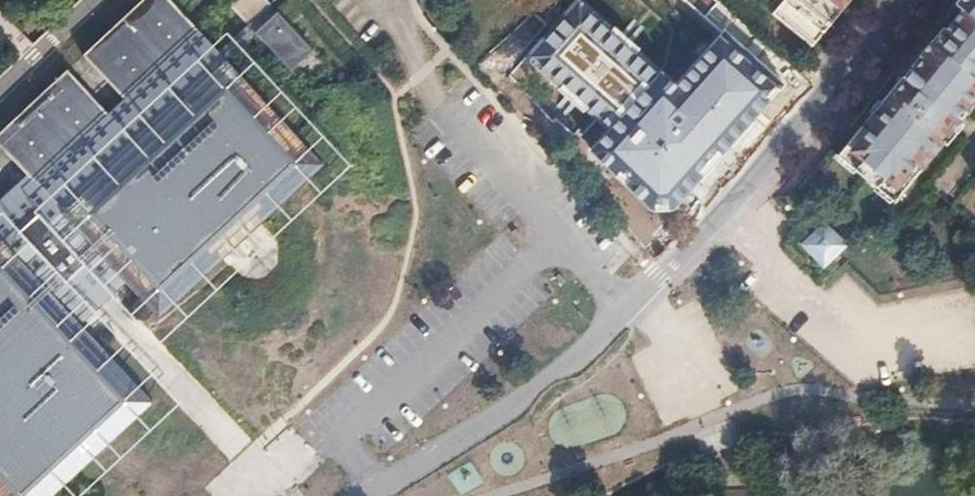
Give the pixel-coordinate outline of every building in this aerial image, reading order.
[(24,495),(55,495),(154,404),(82,328),(105,307),(128,285),(160,320),(325,167),(228,65),(230,63),(221,54),(219,56),(167,0),(147,0),(91,52),(101,66),(95,71),(123,101),(108,114),(80,85),(75,91),(62,79),(51,88),(0,137),(0,150),(29,180),(0,207),(0,471),(24,495)] [(209,0),(178,0),(191,15),(209,0)] [(221,54),(230,63),(257,38),(292,76),(314,56),(279,18),(271,26),(262,16),(271,8),(263,0),(239,0),(230,8),(249,29),(221,54)] [(775,12),(812,46),(850,0),(785,0),(775,12)] [(931,52),(974,87),(974,0),(961,0),(958,3),(966,10),(931,52)] [(711,13),(659,66),(689,96),(742,43),(711,13)] [(91,52),(84,59),(95,71),(101,66),(91,52)] [(872,116),(922,162),(893,200),(896,203),(956,131),(949,125),(974,94),(974,87),(931,52),(907,81),(903,78),(872,116)] [(607,67),(555,120),(583,148),(636,95),(607,67)] [(68,73),(62,79),(75,91),(80,85),(68,73)] [(872,116),(839,156),(893,200),(922,162),(872,116)] [(821,228),(802,248),(823,269),(842,248),(821,228)] [(0,471),(0,495),(24,495),(0,471)]
